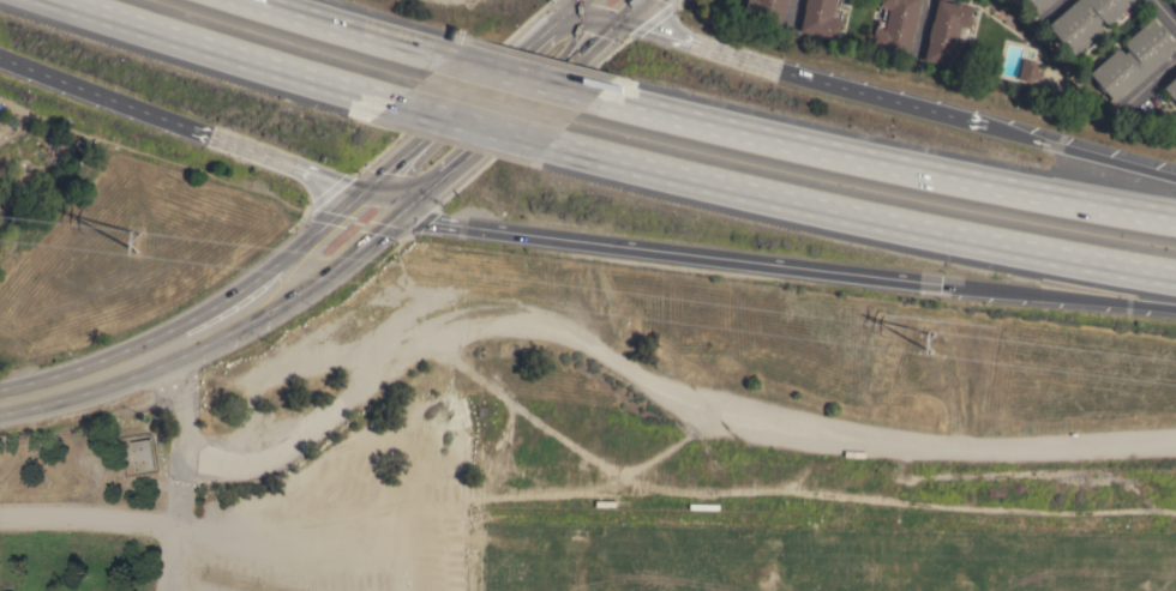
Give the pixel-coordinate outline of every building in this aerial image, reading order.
[(745,14),(748,0),(788,0),(787,4),(786,4),(781,23),(745,14)] [(805,7),(807,0),(841,0),(839,7),(838,7),(836,10),(842,11),(840,19),(841,19),(839,32),(836,31),(835,38),(823,36),(823,37),(817,36),(817,35),(800,31),(805,10),(805,7)] [(881,7),(882,0),(921,0),(917,17),(918,18),(914,34),(913,34),(908,52),(872,42),(876,28),(877,28),(880,20),(887,22),(888,19),(883,18),(886,8),(881,7)] [(934,22),(938,0),(944,0),(955,2),(955,1),(962,4),(962,5),(973,7),(972,16),(973,16),(971,28),(966,26),(964,37),(961,36),(960,40),(966,41),(964,49),(966,49),(962,60),(961,60),(959,68),(924,60),(930,38),(929,36),(932,22),(934,22)] [(1039,14),(1027,0),(1055,0),(1039,14)] [(1050,25),(1078,0),(1136,0),(1111,24),(1106,23),(1103,19),(1098,23),(1102,28),(1102,32),(1074,55),(1050,25)] [(1169,36),(1175,43),(1175,50),(1117,102),(1106,90),(1105,92),(1098,84),(1099,83),(1091,72),(1117,49),(1122,49),(1126,53),(1130,49),(1127,44),(1127,41),(1153,17),(1165,31),(1166,30),(1171,34),(1169,36)] [(1022,58),(1037,61),(1037,65),(1043,67),(1039,83),(1018,78),(1022,58)] [(1172,77),(1175,74),(1175,101),(1164,88),(1174,78),(1172,77)] [(152,469),(133,471),(128,442),(148,439),(152,469)]
